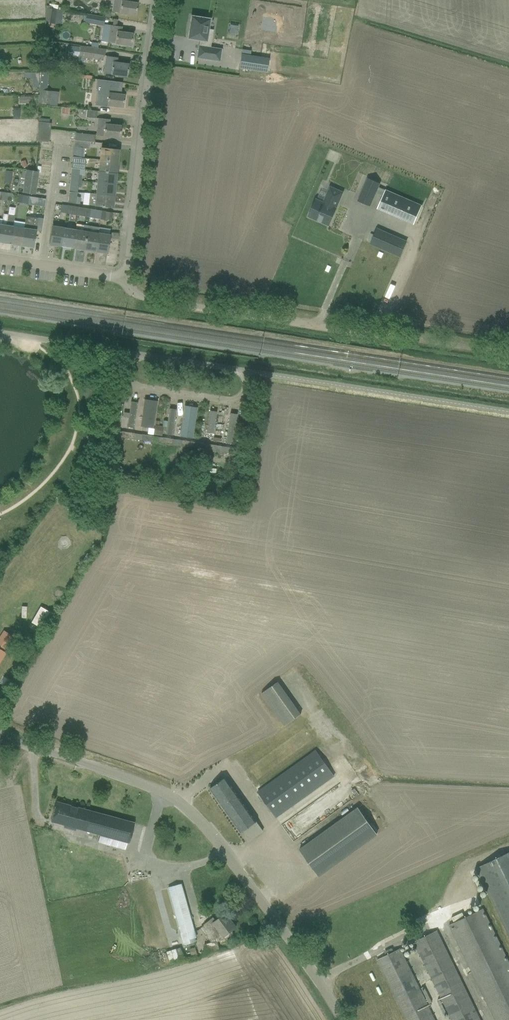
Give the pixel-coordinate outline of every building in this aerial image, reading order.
[(136,15),(138,3),(125,2),(125,0),(115,0),(113,12),(136,15)] [(47,27),(52,28),(54,24),(61,25),(63,11),(47,8),(45,23),(48,23),(47,27)] [(84,23),(103,26),(105,18),(86,15),(84,23)] [(197,57),(219,61),(221,49),(209,47),(210,45),(211,38),(209,38),(210,30),(208,29),(209,19),(192,16),(190,23),(189,31),(188,38),(200,40),(199,46),(197,57)] [(229,25),(228,37),(237,38),(238,26),(229,25)] [(109,43),(131,46),(133,34),(121,32),(121,27),(111,26),(109,43)] [(69,46),(68,55),(79,56),(79,62),(85,63),(85,58),(91,59),(103,61),(104,55),(105,49),(98,48),(91,47),(82,46),(80,46),(80,47),(69,46)] [(241,54),(239,68),(240,69),(267,73),(269,58),(242,54),(241,54)] [(105,73),(127,76),(129,64),(116,63),(117,58),(107,56),(105,73)] [(96,89),(95,105),(106,107),(107,105),(114,106),(123,107),(125,95),(121,95),(122,82),(96,79),(95,89),(96,89)] [(40,103),(40,104),(48,105),(50,91),(41,90),(41,91),(40,103)] [(98,136),(120,138),(121,126),(109,125),(109,119),(99,118),(98,136)] [(38,129),(50,131),(51,123),(42,122),(38,122),(38,129)] [(75,133),(75,140),(89,142),(94,142),(95,135),(75,133)] [(73,156),(83,158),(84,149),(89,149),(89,142),(75,140),(73,156)] [(100,160),(117,162),(119,150),(101,148),(100,160)] [(72,168),(85,170),(86,159),(83,158),(73,156),(72,168)] [(99,171),(116,173),(117,162),(100,160),(99,171)] [(71,180),(81,181),(81,175),(84,175),(85,170),(72,168),(71,180)] [(22,192),(35,194),(38,173),(37,172),(26,170),(22,192)] [(98,183),(115,184),(116,173),(99,171),(98,183)] [(359,200),(370,205),(379,184),(368,179),(359,200)] [(69,192),(77,192),(78,187),(80,188),(81,181),(71,180),(69,192)] [(97,194),(114,196),(115,184),(98,183),(97,194)] [(316,200),(309,216),(329,225),(336,208),(343,193),(331,187),(324,203),(316,200)] [(378,187),(376,193),(383,196),(385,190),(378,187)] [(422,206),(386,190),(378,209),(414,225),(422,206)] [(11,202),(12,194),(0,192),(0,195),(0,200),(11,202)] [(77,197),(77,192),(69,192),(68,202),(80,204),(80,198),(77,197)] [(95,206),(113,208),(114,196),(97,194),(90,194),(89,205),(95,206)] [(66,213),(77,215),(79,207),(68,206),(66,213)] [(77,215),(89,217),(89,215),(90,209),(79,207),(77,215)] [(100,219),(111,220),(112,212),(106,212),(106,211),(101,211),(100,219)] [(10,244),(13,227),(15,216),(9,216),(7,226),(1,225),(0,234),(0,242),(10,244)] [(24,229),(22,246),(33,247),(36,231),(40,232),(42,218),(38,218),(26,216),(24,229)] [(75,230),(72,247),(84,249),(85,240),(86,232),(87,225),(84,225),(83,232),(83,231),(75,230)] [(85,240),(84,249),(95,251),(98,234),(99,228),(99,227),(88,225),(87,225),(86,232),(85,240)] [(10,244),(22,246),(24,229),(13,227),(10,244)] [(63,229),(52,227),(50,244),(61,246),(63,229)] [(61,246),(72,247),(75,230),(63,229),(61,246)] [(400,256),(407,242),(377,229),(371,244),(400,256)] [(98,234),(95,251),(107,253),(109,238),(110,235),(98,233),(98,234)] [(137,405),(131,404),(127,429),(134,430),(137,405)] [(155,408),(149,408),(146,429),(152,429),(155,408)] [(175,411),(169,411),(165,436),(172,437),(175,411)] [(197,413),(190,412),(186,439),(194,440),(197,413)] [(216,414),(210,413),(207,434),(213,435),(216,414)] [(236,416),(230,415),(226,445),(232,446),(236,416)] [(155,425),(154,434),(162,436),(163,426),(155,425)] [(119,465),(115,469),(119,474),(123,471),(119,465)] [(6,653),(3,652),(13,636),(4,630),(0,636),(0,662),(6,653)] [(278,682),(262,694),(285,726),(301,715),(278,682)] [(257,791),(276,817),(334,776),(316,750),(257,791)] [(242,833),(249,843),(264,832),(226,777),(210,788),(241,833),(242,833)] [(98,842),(110,845),(112,838),(129,842),(134,823),(56,802),(51,821),(65,825),(64,827),(72,829),(73,827),(100,834),(98,842)] [(299,849),(319,877),(377,835),(358,807),(299,849)] [(475,868),(508,937),(508,852),(475,868)] [(169,888),(185,945),(198,942),(182,884),(169,888)] [(495,1019),(508,1019),(508,961),(483,908),(449,925),(495,1019)] [(462,912),(452,917),(453,921),(464,916),(462,912)] [(217,941),(204,944),(207,952),(219,948),(217,942),(225,937),(226,939),(233,933),(232,930),(236,927),(226,914),(216,921),(213,918),(205,924),(204,925),(205,926),(217,941)] [(452,1019),(482,1019),(438,930),(414,941),(452,1019)] [(407,1019),(436,1019),(400,948),(378,959),(379,962),(377,962),(379,966),(380,965),(407,1019)]
